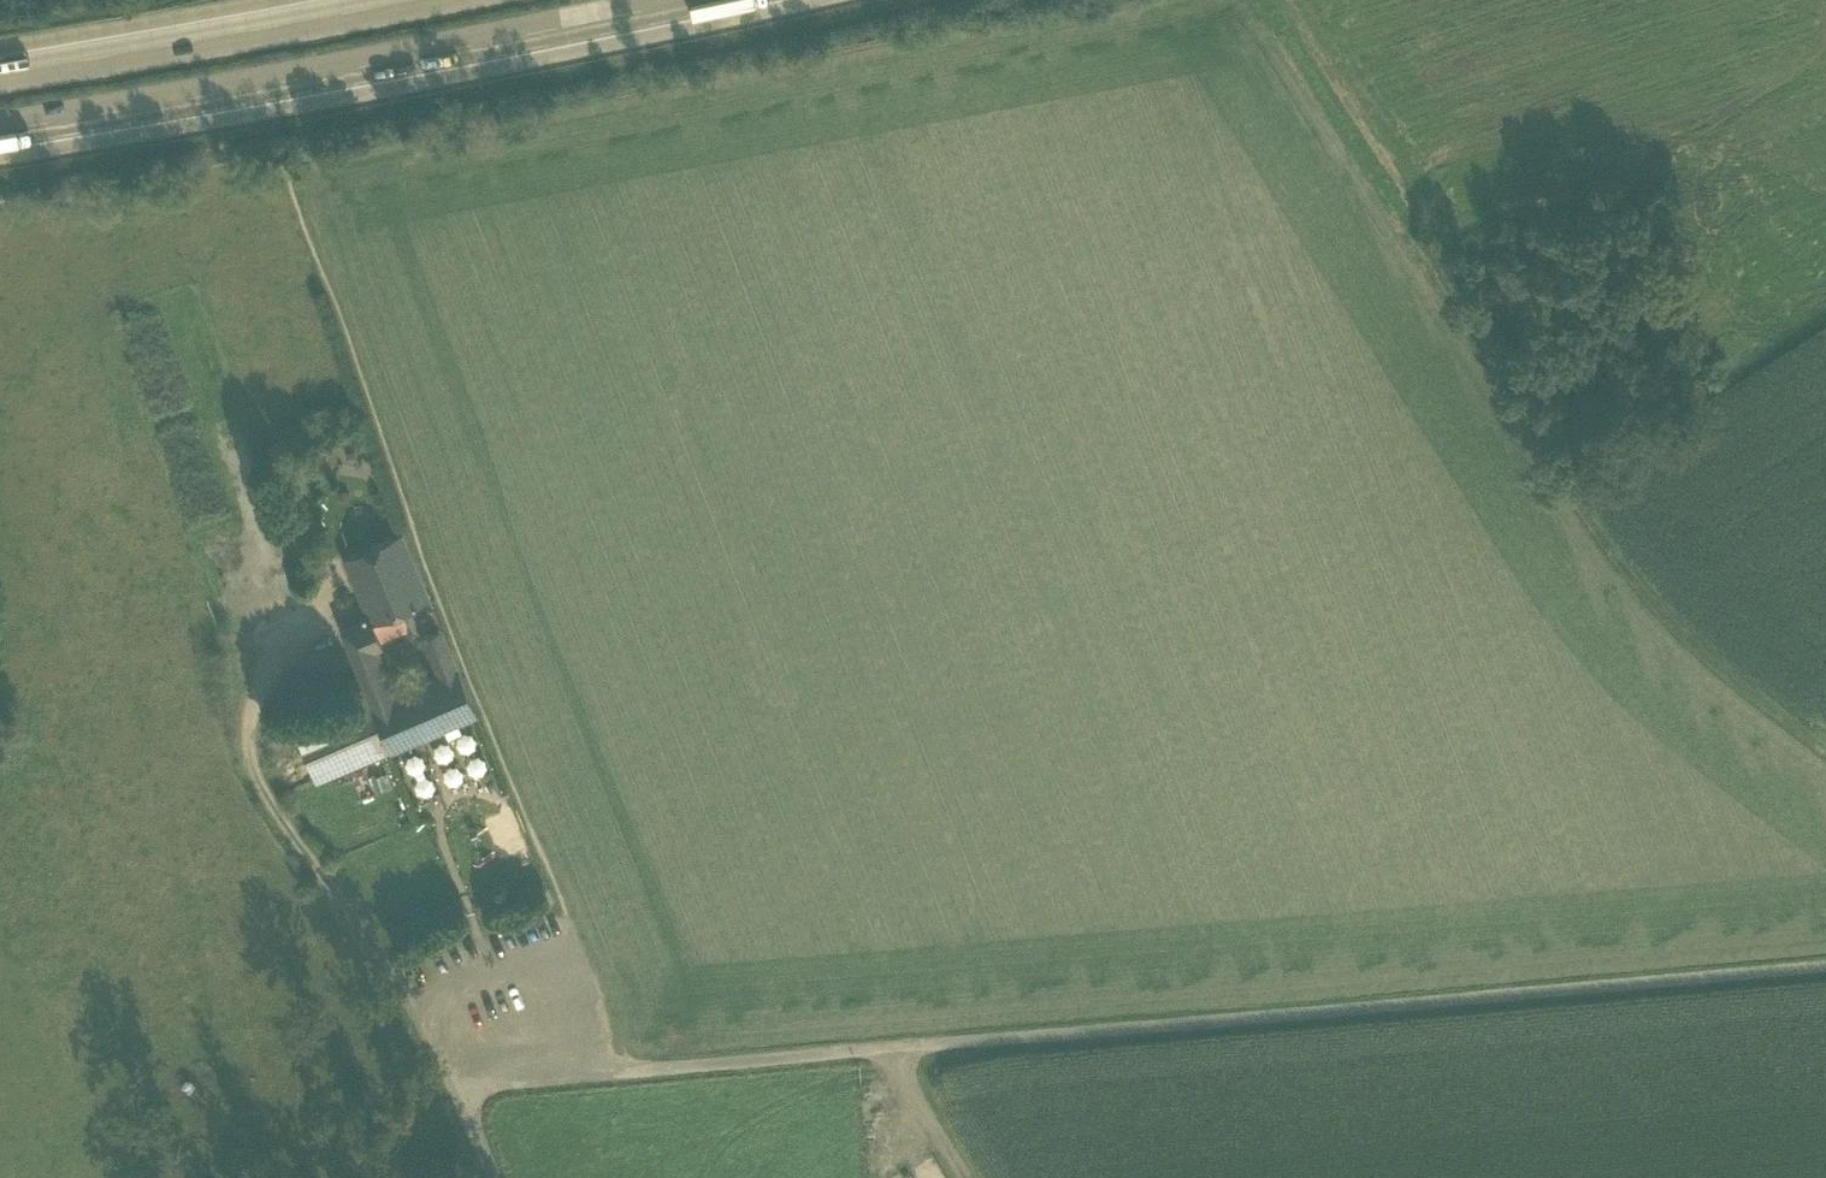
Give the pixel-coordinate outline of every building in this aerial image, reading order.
[(402,531),(344,556),(369,615),(381,638),(407,627),(400,609),(430,597),(402,531)] [(333,570),(327,555),(308,563),(315,577),(333,570)] [(369,615),(342,627),(354,656),(376,646),(383,643),(381,638),(369,615)] [(458,666),(442,626),(423,635),(440,674),(458,666)] [(376,646),(354,656),(361,672),(383,663),(376,646)] [(410,653),(416,675),(432,670),(425,648),(410,653)] [(383,663),(361,672),(373,701),(391,695),(391,694),(385,681),(388,676),(383,663)] [(391,694),(391,695),(373,701),(377,712),(392,747),(435,729),(477,712),(458,666),(440,674),(391,694)] [(367,689),(351,696),(351,697),(346,699),(346,700),(293,722),(302,744),(377,712),(373,701),(367,689)] [(377,712),(302,744),(317,779),(392,747),(377,712)]
